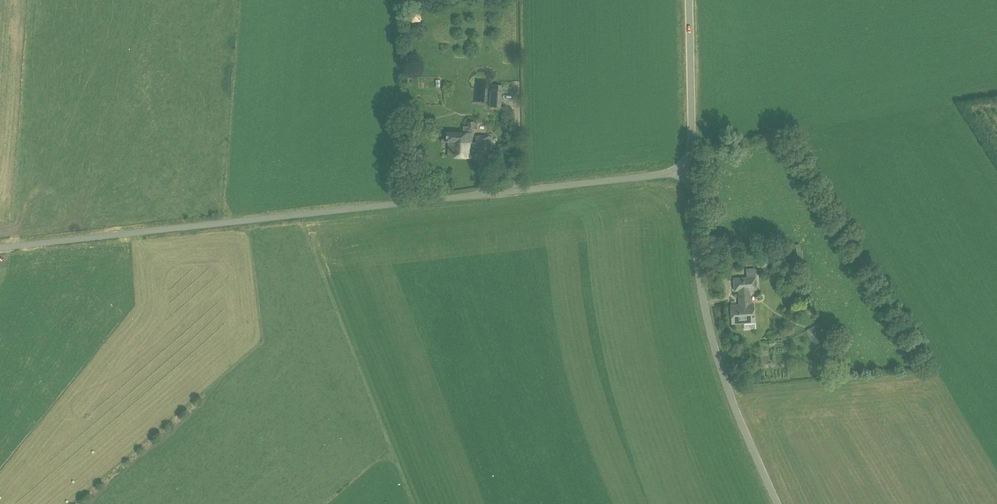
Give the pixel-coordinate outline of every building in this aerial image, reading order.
[(489,107),(500,108),(501,91),(500,91),(501,87),(492,87),(492,91),(490,90),(489,107)] [(415,128),(422,128),(423,114),(415,114),(415,128)] [(448,157),(471,158),(471,154),(490,155),(491,137),(477,136),(476,143),(471,143),(472,132),(474,132),(474,122),(468,121),(468,127),(464,126),(463,132),(446,131),(446,139),(442,138),(442,141),(449,141),(448,157)] [(755,255),(756,264),(764,263),(763,254),(755,255)] [(795,257),(799,271),(805,269),(802,255),(795,257)] [(730,305),(732,324),(755,322),(753,303),(751,303),(750,289),(757,289),(756,277),(756,270),(746,271),(746,277),(734,278),(735,290),(738,290),(739,304),(730,305)] [(807,330),(817,348),(832,339),(821,321),(807,330)]
